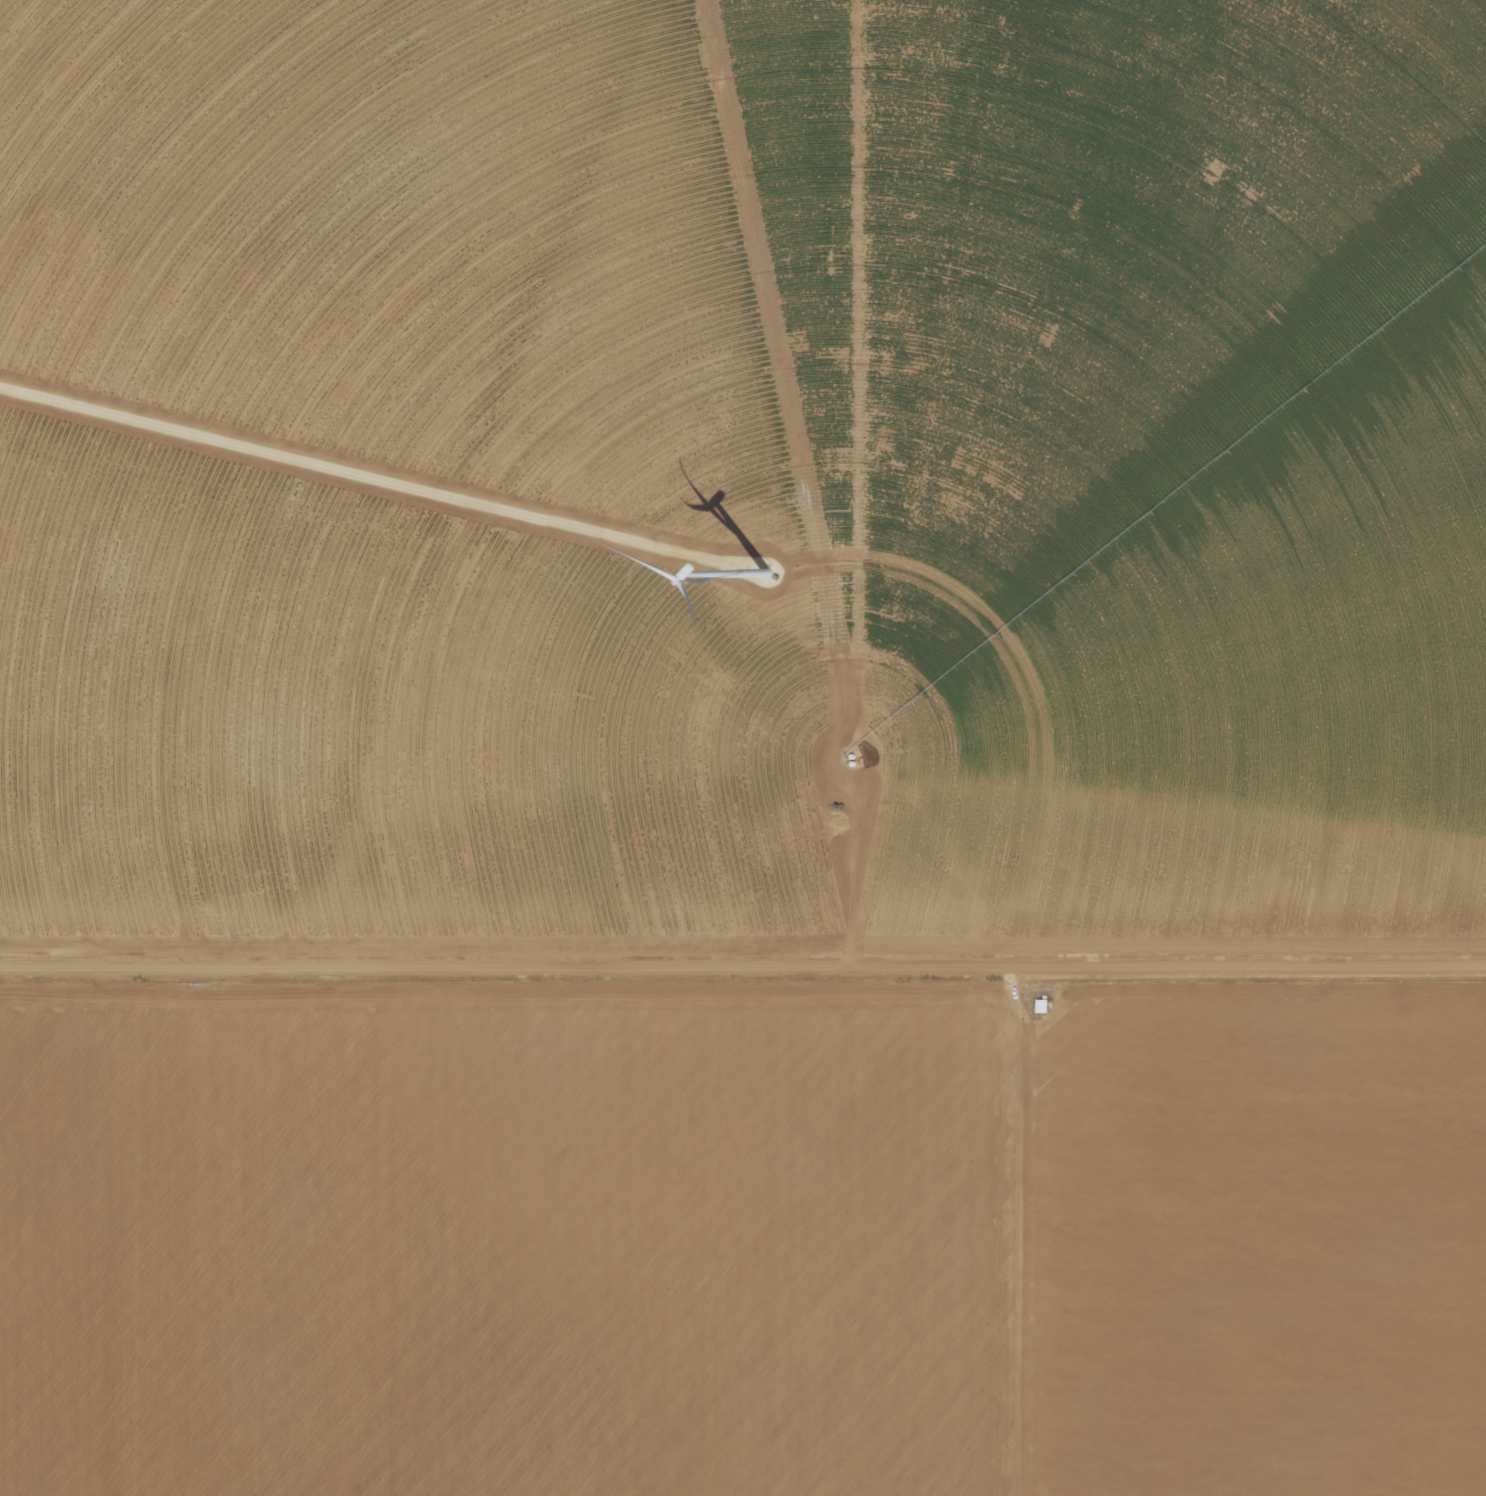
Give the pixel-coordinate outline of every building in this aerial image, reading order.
[(1040,1014),(1051,1015),(1052,1002),(1041,1001),(1040,1014)]
